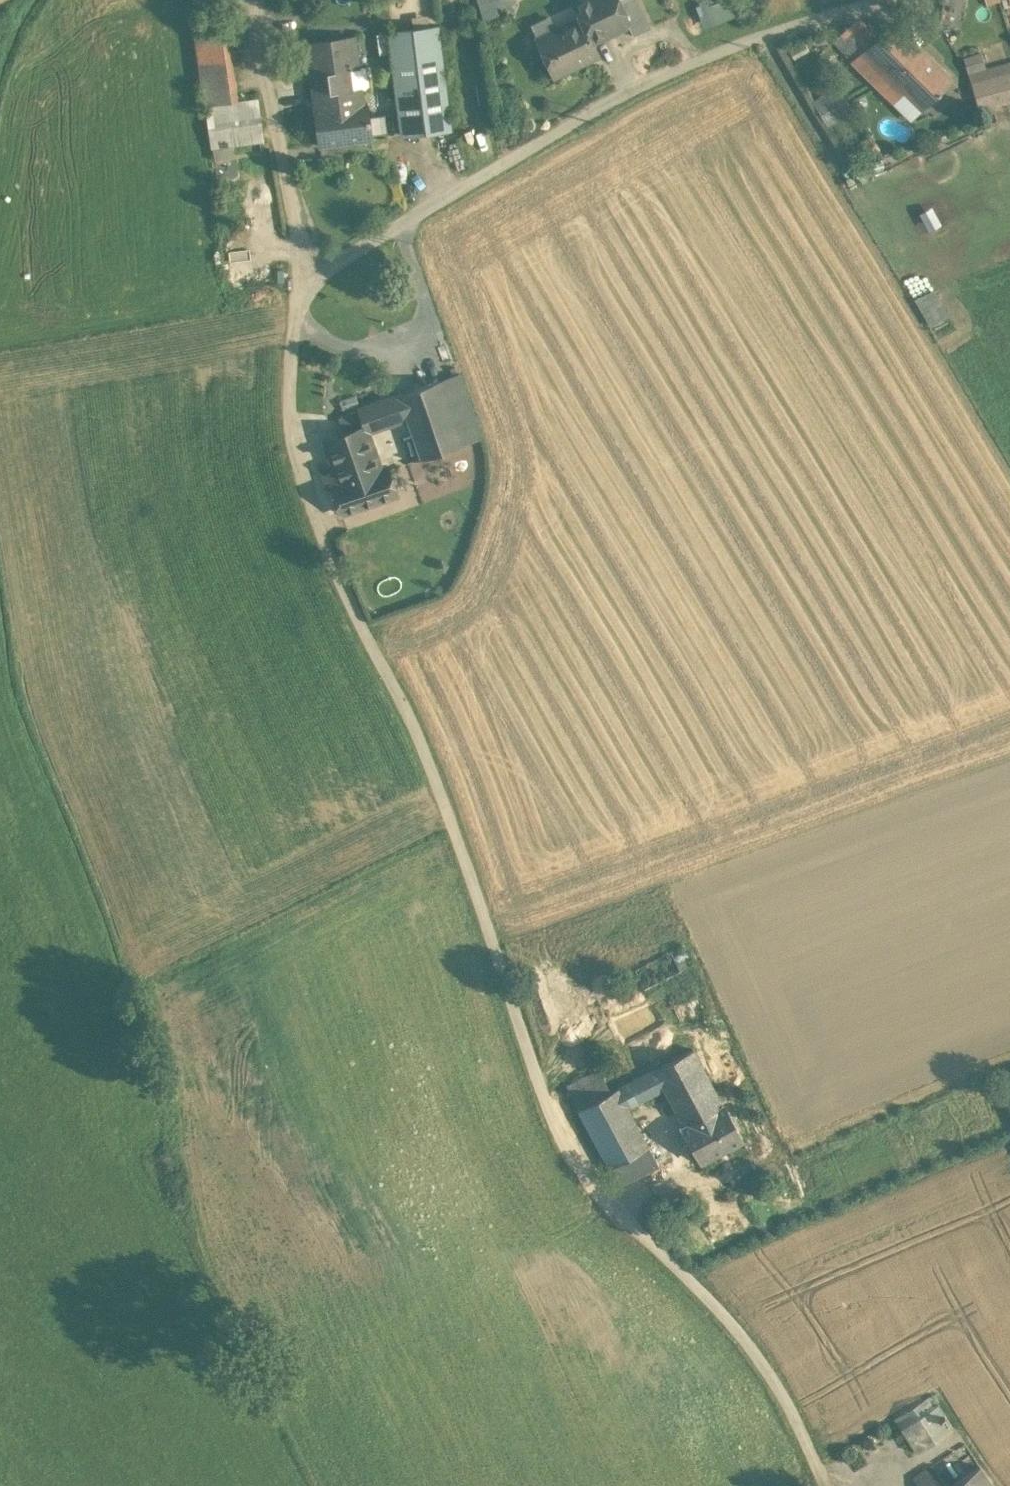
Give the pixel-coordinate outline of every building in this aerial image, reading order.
[(483,14),(514,3),(513,0),(478,0),(483,14)] [(574,4),(582,19),(583,19),(592,39),(627,22),(633,34),(649,27),(637,0),(620,0),(619,0),(583,0),(574,4)] [(696,2),(701,23),(731,16),(728,0),(704,0),(696,2)] [(582,19),(537,40),(552,73),(598,51),(592,39),(583,19),(582,19)] [(227,22),(194,27),(206,103),(238,99),(227,22)] [(949,77),(893,22),(871,44),(860,55),(863,58),(883,78),(889,72),(900,83),(922,105),(949,77)] [(871,44),(853,23),(835,38),(855,60),(860,55),(871,44)] [(439,24),(389,30),(402,132),(451,126),(439,24)] [(354,35),(308,40),(316,106),(362,100),(354,35)] [(883,78),(863,58),(857,64),(888,95),(900,83),(889,72),(883,78)] [(973,81),(981,107),(1009,100),(1009,72),(973,81)] [(843,114),(829,92),(814,101),(828,123),(843,114)] [(206,103),(205,103),(211,147),(262,140),(256,96),(238,99),(206,103)] [(316,106),(315,107),(320,143),(372,137),(372,136),(368,115),(366,100),(362,100),(316,106)] [(384,112),(368,115),(372,136),(387,134),(384,112)] [(934,285),(914,296),(928,324),(948,314),(934,285)] [(459,371),(395,394),(404,420),(418,458),(481,436),(459,371)] [(396,395),(358,408),(359,413),(363,424),(368,422),(371,431),(404,420),(396,395)] [(359,413),(337,421),(340,432),(355,427),(363,424),(359,413)] [(363,424),(355,427),(360,442),(371,471),(373,470),(383,467),(371,431),(368,422),(363,424)] [(340,432),(318,439),(324,454),(360,442),(355,427),(340,432)] [(360,442),(324,454),(328,466),(334,484),(371,471),(360,442)] [(328,466),(322,468),(328,486),(332,485),(334,484),(328,466)] [(334,484),(332,485),(340,510),(382,495),(373,470),(371,471),(334,484)] [(683,944),(635,968),(644,985),(691,961),(683,944)] [(693,1046),(654,1067),(663,1085),(684,1125),(723,1104),(693,1046)] [(611,1089),(599,1067),(567,1084),(610,1164),(611,1163),(648,1144),(636,1120),(630,1124),(621,1107),(611,1089)] [(654,1067),(611,1089),(621,1107),(663,1085),(654,1067)] [(723,1104),(684,1125),(703,1161),(742,1141),(723,1104)] [(648,1144),(611,1163),(622,1183),(659,1164),(648,1144)] [(938,1402),(900,1426),(916,1450),(953,1426),(938,1402)] [(946,1485),(931,1462),(912,1474),(919,1485),(944,1485),(946,1485),(994,1485),(980,1464),(946,1485)]
